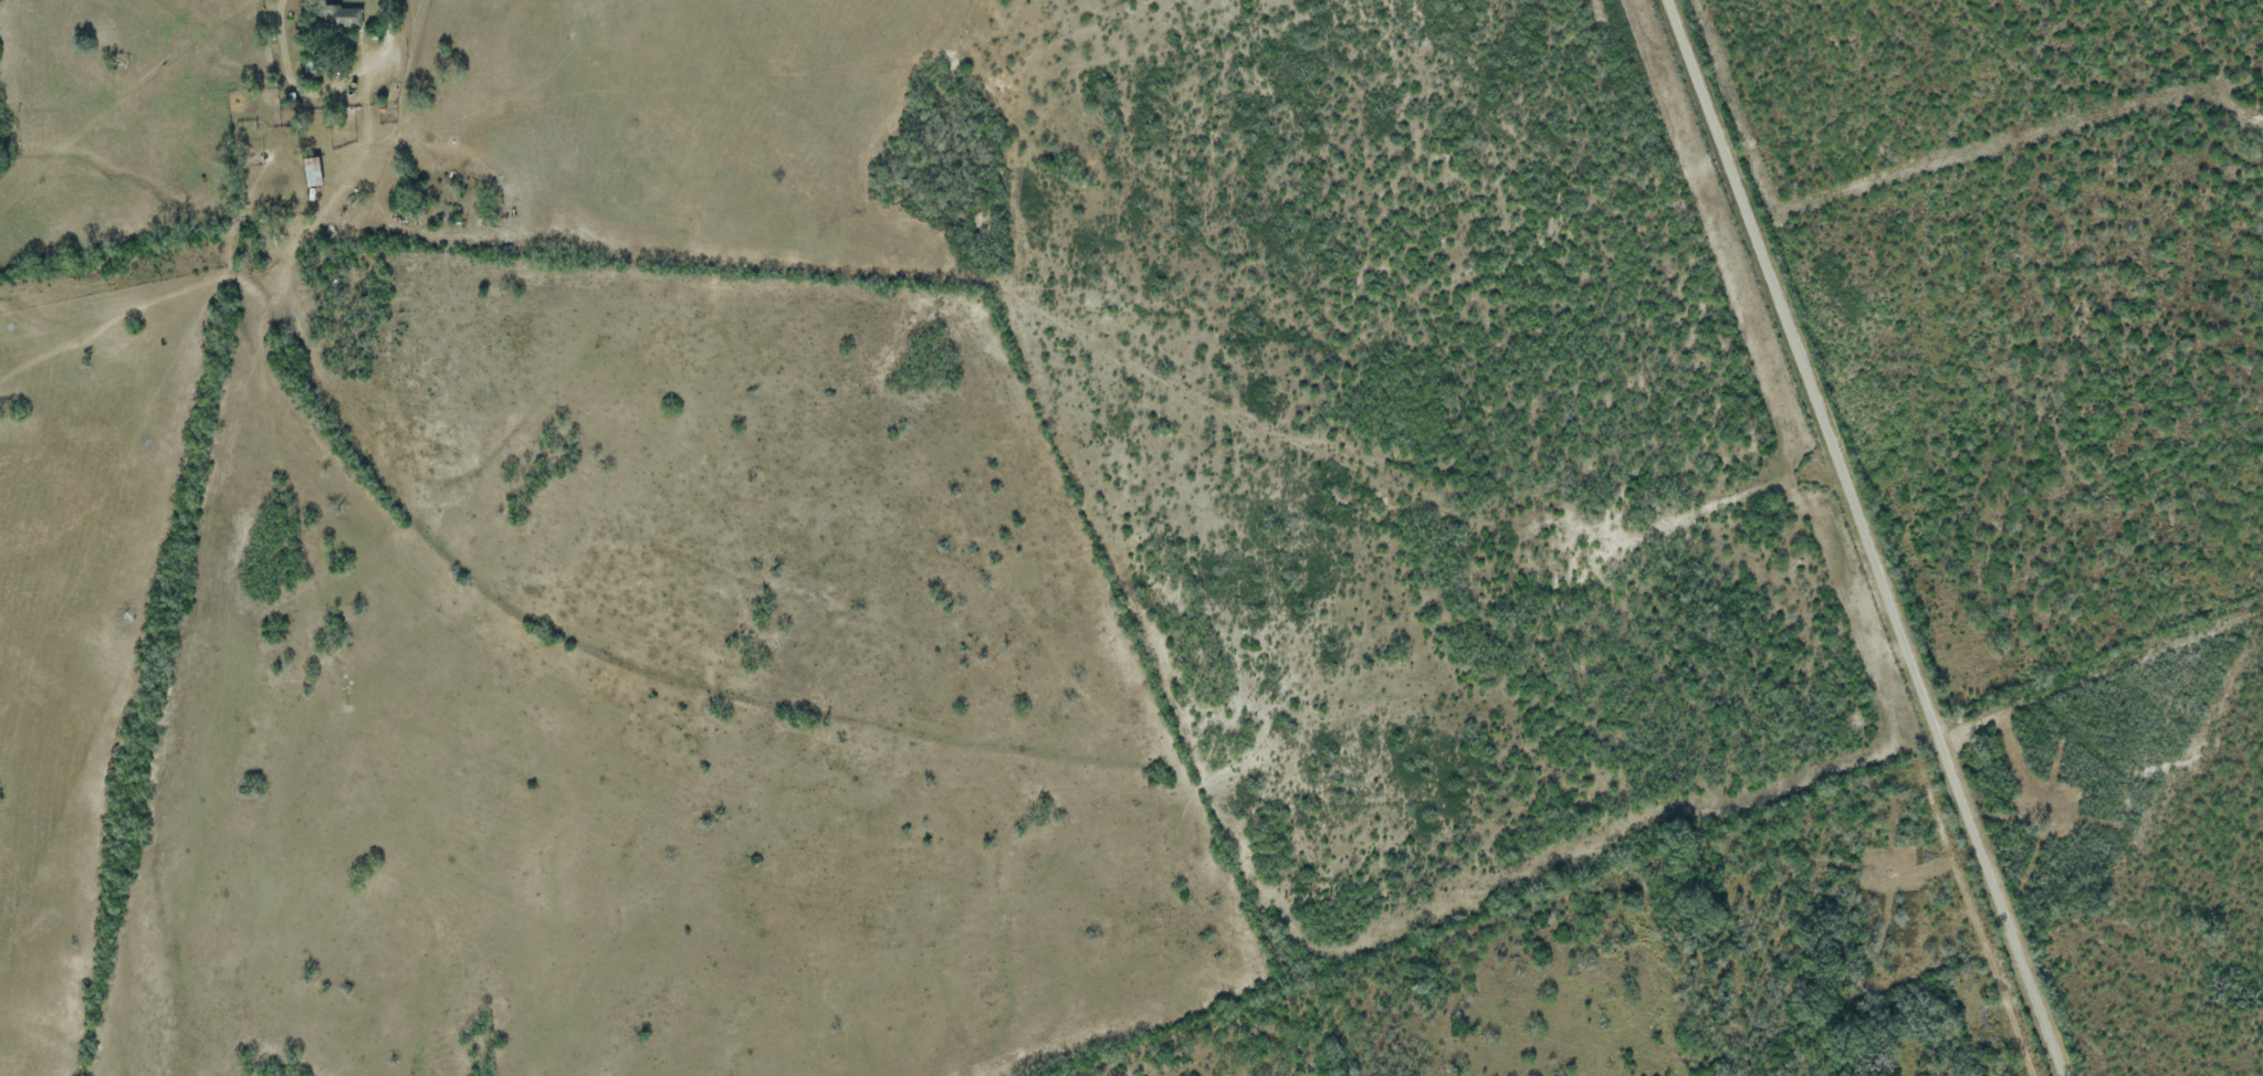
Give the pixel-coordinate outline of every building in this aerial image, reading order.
[(359,28),(359,7),(322,7),(322,28),(359,28)] [(298,159),(302,187),(318,185),(314,157),(298,159)]
